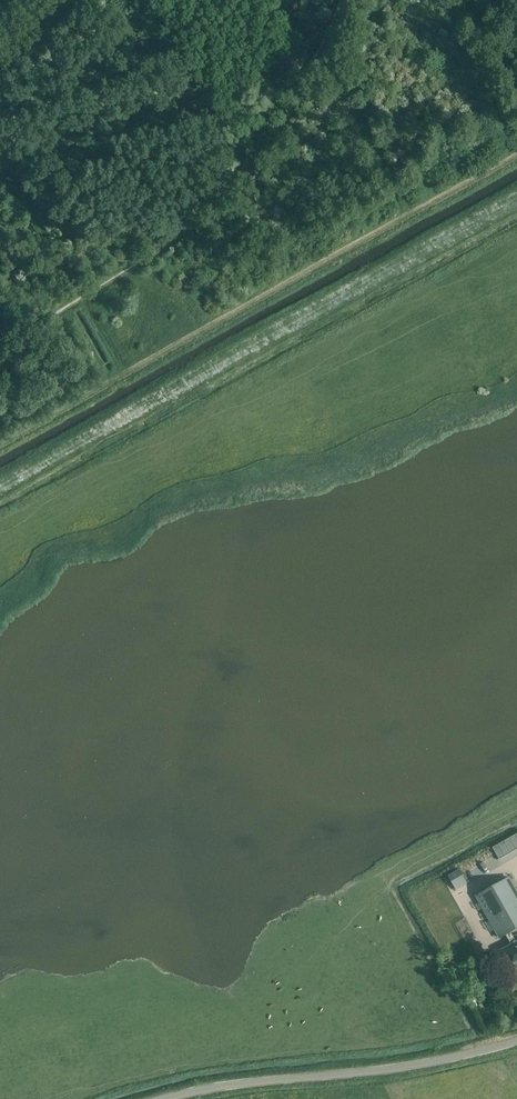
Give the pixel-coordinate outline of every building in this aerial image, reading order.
[(498,859),(516,848),(516,834),(492,848),(498,859)] [(448,875),(456,889),(467,882),(459,869),(448,875)] [(516,927),(516,890),(510,878),(477,896),(500,937),(516,927)] [(516,968),(516,942),(502,951),(513,970),(516,968)]
